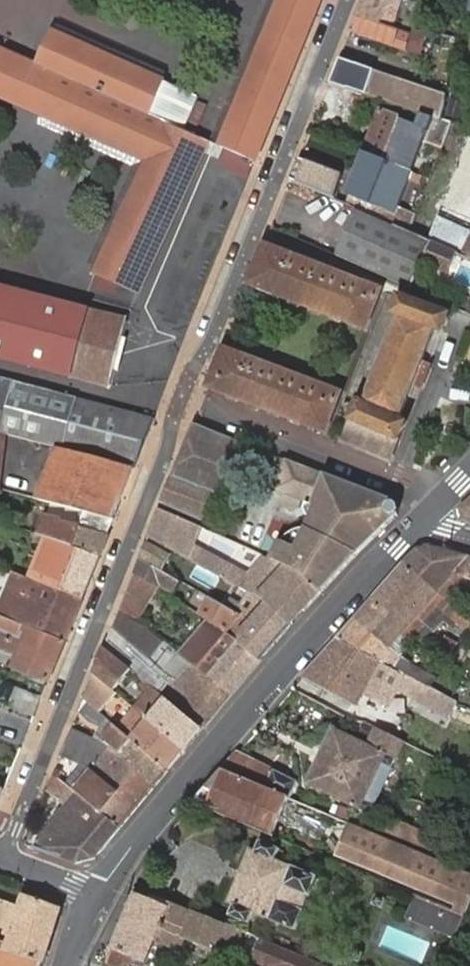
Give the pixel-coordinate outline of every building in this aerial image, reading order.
[(222,148),(284,0),(271,0),(212,144),(222,148)] [(322,0),(284,0),(222,148),(256,162),(322,0)] [(351,36),(408,54),(411,40),(393,33),(403,2),(398,0),(365,0),(351,36)] [(54,33),(166,82),(170,72),(59,22),(54,33)] [(61,76),(44,117),(147,163),(95,272),(139,291),(205,152),(209,142),(185,132),(200,99),(166,82),(54,33),(43,58),(39,66),(61,76)] [(39,66),(43,58),(0,39),(0,49),(6,52),(39,66)] [(44,117),(61,76),(39,66),(6,52),(0,67),(0,98),(44,117)] [(365,96),(424,118),(442,125),(447,102),(341,63),(333,83),(365,96)] [(333,83),(324,106),(356,119),(365,96),(333,83)] [(448,116),(463,120),(467,105),(452,101),(448,116)] [(385,117),(367,158),(414,176),(426,147),(444,154),(453,130),(442,125),(424,118),(420,130),(385,117)] [(469,259),(469,139),(430,241),(434,243),(458,253),(469,259)] [(209,142),(205,152),(220,159),(234,175),(236,176),(248,181),(256,162),(222,148),(212,144),(209,142)] [(384,213),(382,220),(413,233),(416,226),(397,218),(400,211),(414,176),(367,158),(350,199),(384,213)] [(301,161),(293,181),(335,199),(344,179),(301,161)] [(196,279),(236,176),(234,175),(216,168),(176,271),(196,279)] [(358,209),(337,257),(414,291),(426,262),(434,243),(430,241),(413,233),(382,220),(358,209)] [(397,218),(416,226),(419,219),(400,211),(397,218)] [(434,243),(426,262),(449,273),(458,253),(434,243)] [(266,247),(249,288),(367,329),(384,290),(266,247)] [(109,386),(127,321),(0,288),(0,357),(109,386)] [(413,387),(422,363),(436,328),(444,330),(449,317),(431,310),(430,312),(419,308),(420,305),(402,298),(396,313),(400,315),(364,402),(362,402),(361,404),(358,404),(352,420),(354,421),(346,439),(393,459),(406,423),(400,420),(413,387)] [(223,350),(207,389),(325,431),(340,394),(328,390),(223,350)] [(430,367),(422,363),(413,387),(422,391),(430,367)] [(152,418),(0,377),(0,433),(5,434),(54,447),(56,447),(90,457),(132,468),(152,418)] [(192,424),(189,431),(234,448),(236,441),(192,424)] [(189,431),(170,479),(212,493),(215,495),(228,463),(235,465),(241,450),(234,448),(189,431)] [(119,499),(132,468),(90,457),(56,447),(37,498),(94,514),(102,493),(119,499)] [(307,532),(356,557),(406,507),(281,458),(268,492),(316,509),(313,517),(307,532)] [(227,499),(237,503),(245,481),(232,476),(228,483),(225,482),(219,497),(227,499)] [(170,479),(160,504),(195,520),(203,497),(210,499),(212,493),(170,479)] [(203,497),(195,520),(200,523),(210,499),(203,497)] [(233,514),(237,503),(227,499),(224,510),(233,514)] [(461,509),(463,515),(469,517),(469,500),(461,509)] [(268,605),(292,626),(324,591),(299,570),(273,560),(255,582),(247,578),(192,548),(199,528),(158,511),(147,539),(250,595),(268,605)] [(47,533),(97,555),(104,536),(42,519),(38,531),(43,533),(47,533)] [(299,570),(324,591),(356,557),(307,532),(300,529),(291,533),(286,540),(282,538),(273,560),(299,570)] [(27,577),(80,597),(97,555),(47,533),(43,533),(40,540),(53,546),(45,566),(33,562),(27,577)] [(40,540),(33,562),(45,566),(53,546),(40,540)] [(145,543),(138,560),(159,572),(167,556),(145,543)] [(450,580),(468,558),(430,548),(417,551),(404,562),(451,604),(458,593),(454,589),(457,586),(450,580)] [(255,582),(273,560),(266,556),(247,578),(255,582)] [(468,558),(450,580),(457,586),(462,580),(469,582),(469,558),(468,558)] [(138,560),(133,574),(157,589),(159,591),(162,587),(175,595),(181,585),(159,572),(138,560)] [(404,562),(374,597),(393,616),(386,622),(398,632),(410,639),(422,626),(420,623),(437,604),(456,620),(469,633),(469,620),(451,604),(404,562)] [(0,610),(0,616),(63,640),(80,597),(27,577),(15,572),(0,610)] [(133,574),(118,610),(134,622),(157,589),(133,574)] [(458,593),(451,604),(469,620),(469,604),(458,593)] [(241,647),(260,661),(292,626),(268,605),(250,595),(242,607),(233,602),(228,612),(249,624),(239,636),(244,641),(241,647)] [(393,616),(374,597),(339,638),(382,663),(395,669),(402,657),(387,646),(398,632),(386,622),(393,616)] [(216,612),(177,655),(232,696),(260,661),(241,647),(244,641),(239,636),(249,624),(228,612),(213,603),(210,609),(216,612)] [(452,626),(456,620),(437,604),(420,623),(422,626),(410,639),(414,641),(417,643),(439,616),(452,626)] [(160,657),(167,648),(134,622),(118,610),(112,627),(159,666),(164,661),(160,657)] [(47,681),(63,640),(0,616),(0,647),(17,654),(13,667),(47,681)] [(153,690),(203,731),(232,696),(177,655),(167,648),(160,657),(164,661),(159,666),(112,627),(103,649),(137,677),(153,690)] [(410,639),(398,632),(387,646),(402,657),(414,641),(410,639)] [(382,663),(339,638),(304,678),(359,706),(364,696),(382,663)] [(103,649),(93,675),(113,691),(117,687),(126,676),(133,682),(137,677),(103,649)] [(463,669),(462,672),(469,675),(469,651),(463,669)] [(403,674),(431,688),(437,677),(402,657),(395,669),(403,674)] [(456,701),(431,688),(403,674),(395,669),(382,663),(364,696),(390,710),(399,693),(447,718),(456,701)] [(93,675),(79,711),(103,726),(107,719),(101,714),(116,694),(113,691),(93,675)] [(116,694),(121,698),(125,693),(117,687),(113,691),(116,694)] [(1,704),(9,707),(15,691),(8,688),(1,704)] [(9,707),(34,717),(41,698),(16,688),(15,691),(9,707)] [(136,711),(185,752),(203,731),(153,690),(136,711)] [(74,794),(120,831),(185,752),(136,711),(121,728),(116,726),(100,745),(94,742),(71,731),(61,755),(81,765),(88,769),(87,772),(90,774),(74,794)] [(100,745),(116,726),(107,719),(103,726),(94,742),(100,745)] [(405,741),(376,727),(369,744),(333,727),(304,783),(369,813),(373,805),(363,800),(382,763),(391,768),(405,741)] [(238,754),(223,771),(289,799),(291,800),(299,781),(238,754)] [(434,771),(440,759),(430,754),(423,766),(434,771)] [(373,805),(391,768),(382,763),(363,800),(373,805)] [(56,768),(53,776),(74,794),(90,774),(87,772),(88,769),(81,765),(71,777),(56,768)] [(223,771),(195,804),(272,837),(289,799),(223,771)] [(53,776),(48,789),(68,806),(34,850),(76,866),(95,860),(120,831),(74,794),(53,776)] [(438,838),(391,817),(384,834),(430,855),(438,838)] [(469,901),(469,876),(347,824),(331,861),(413,896),(452,912),(464,917),(469,901)] [(317,878),(275,861),(281,848),(262,840),(257,852),(252,850),(229,904),(233,906),(230,916),(250,925),(253,915),(292,931),(301,913),(298,911),(304,897),(308,899),(317,878)] [(170,903),(169,909),(137,895),(111,952),(114,953),(107,965),(129,965),(132,960),(147,965),(156,944),(162,932),(185,942),(216,954),(217,951),(239,962),(240,958),(259,965),(321,965),(170,903)] [(413,896),(405,915),(444,931),(452,912),(413,896)] [(25,897),(20,909),(0,902),(0,953),(42,965),(43,965),(60,913),(58,910),(25,897)] [(369,907),(380,911),(384,902),(374,897),(369,907)] [(444,931),(456,936),(464,917),(452,912),(444,931)] [(162,932),(156,944),(180,954),(185,942),(162,932)] [(360,956),(351,952),(347,961),(357,965),(360,956)] [(0,953),(0,965),(42,965),(0,953)]
